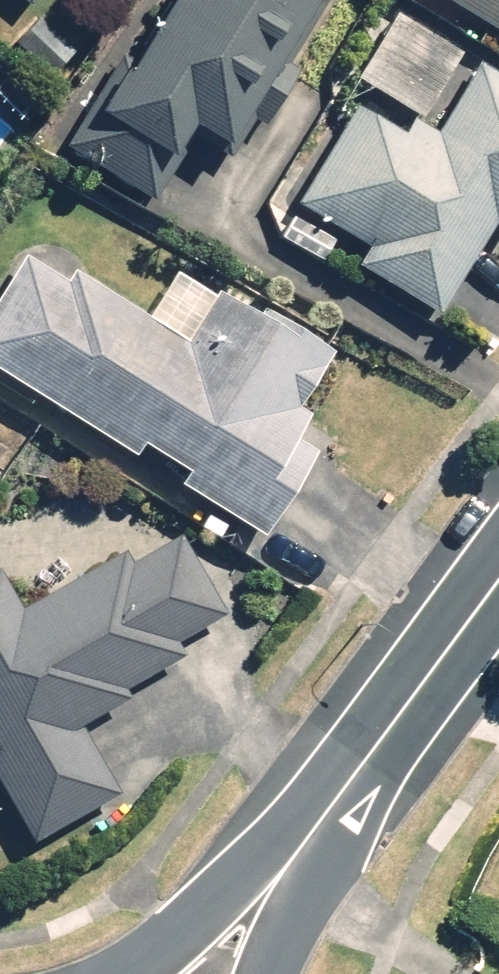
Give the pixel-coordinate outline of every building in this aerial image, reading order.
[(18,15),(30,0),(0,0),(18,15)] [(58,156),(148,214),(188,151),(209,165),(307,10),(292,0),(157,0),(58,156)] [(498,43),(498,0),(428,0),(498,43)] [(412,126),(456,56),(391,15),(347,85),(412,126)] [(472,69),(427,143),(401,127),(394,139),(349,111),(288,211),(359,254),(348,273),(429,322),(484,231),(498,240),(498,86),(472,69)] [(0,291),(0,385),(256,544),(313,453),(293,440),(303,423),(291,415),(325,360),(255,318),(249,328),(215,307),(228,286),(185,259),(144,324),(67,276),(59,289),(17,263),(0,291)] [(19,849),(116,803),(82,730),(126,709),(119,696),(180,667),(170,647),(220,624),(180,540),(120,569),(116,561),(9,612),(0,592),(0,809),(19,849)]
